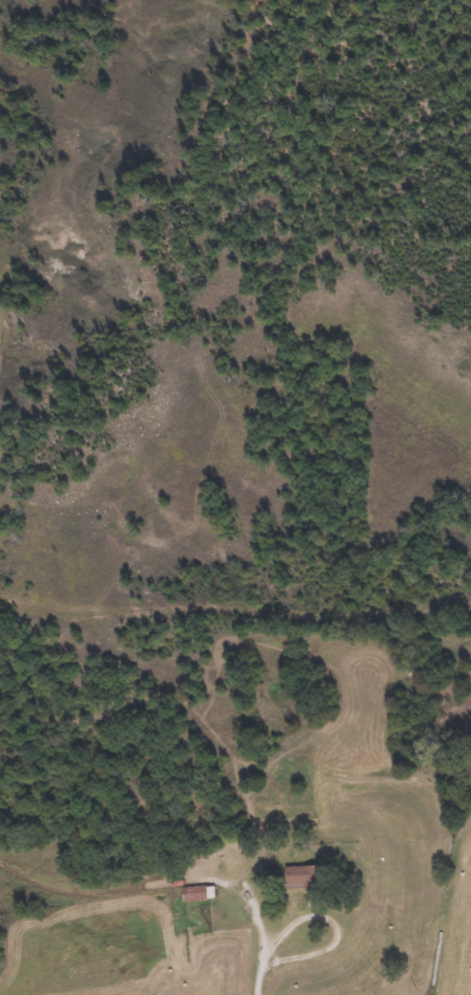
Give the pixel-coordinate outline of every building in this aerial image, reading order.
[(325,887),(288,887),(288,866),(325,866),(325,887)] [(183,901),(183,887),(208,887),(208,901),(183,901)]
